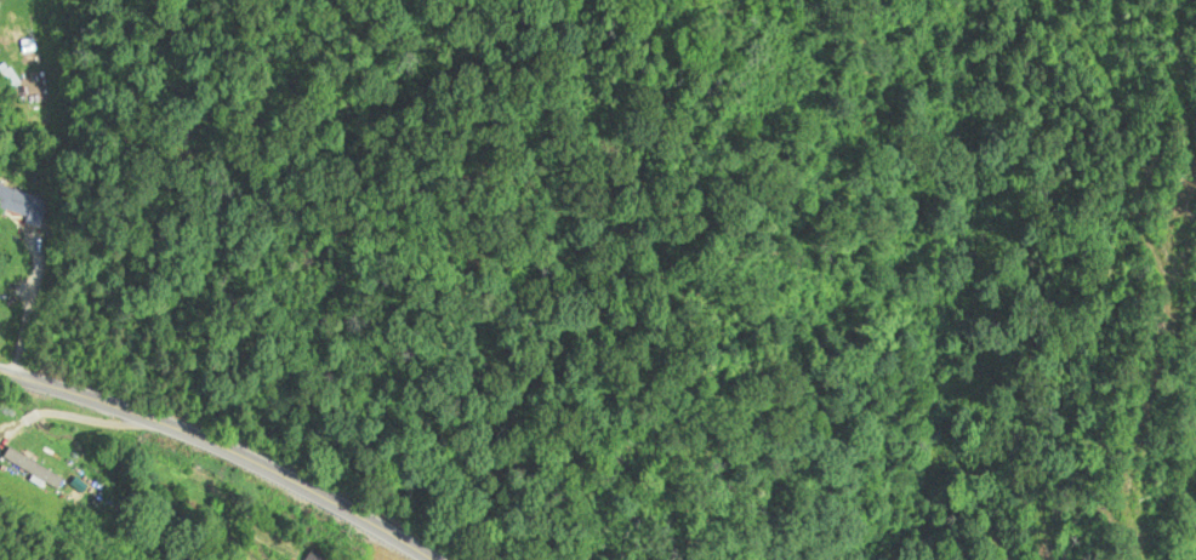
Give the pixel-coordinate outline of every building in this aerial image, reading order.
[(0,184),(0,209),(31,221),(40,199),(0,184)] [(7,463),(43,488),(52,475),(30,460),(34,455),(19,445),(7,463)]
